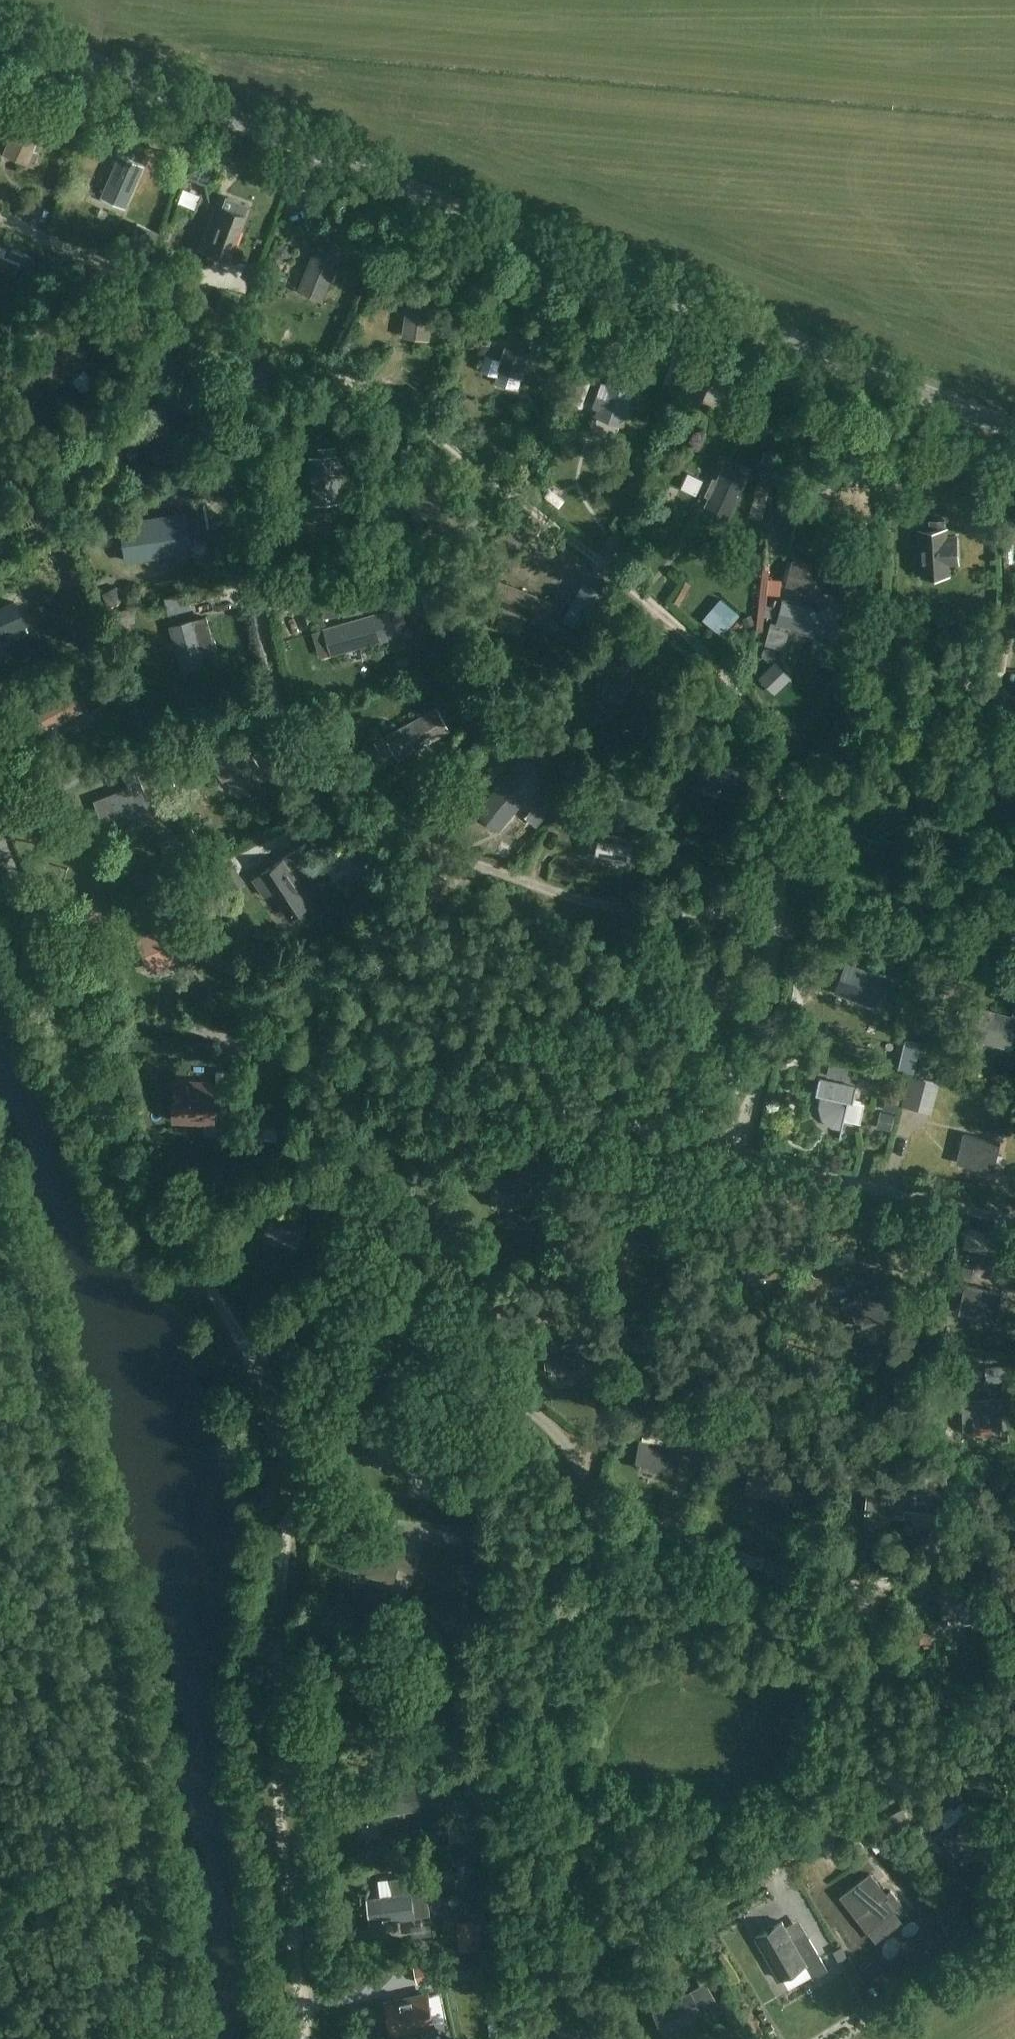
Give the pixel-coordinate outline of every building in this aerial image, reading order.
[(26,162),(48,110),(24,100),(2,152),(26,162)] [(105,186),(101,196),(124,206),(140,166),(125,159),(123,164),(116,161),(113,168),(105,186)] [(228,256),(243,215),(247,204),(217,193),(212,205),(220,207),(205,248),(228,256)] [(368,221),(362,236),(375,241),(381,226),(368,221)] [(299,288),(322,297),(326,298),(344,249),(331,244),(328,253),(324,251),(322,256),(312,253),(299,288)] [(14,275),(22,253),(5,246),(4,250),(0,248),(0,269),(14,275)] [(427,337),(433,294),(417,292),(417,296),(410,295),(404,334),(427,337)] [(520,374),(536,324),(520,319),(515,333),(507,330),(496,367),(520,374)] [(572,347),(555,342),(553,351),(569,355),(572,347)] [(601,382),(593,405),(598,407),(597,410),(620,417),(625,419),(641,369),(613,360),(605,384),(601,382)] [(0,368),(0,384),(8,381),(2,367),(0,368)] [(158,441),(182,436),(173,391),(158,395),(159,401),(150,403),(158,441)] [(313,400),(312,409),(328,412),(329,403),(313,400)] [(757,407),(745,433),(764,441),(776,415),(757,407)] [(557,441),(576,456),(586,443),(567,429),(557,441)] [(319,462),(309,463),(313,502),(341,499),(336,446),(318,448),(319,462)] [(726,517),(749,469),(735,462),(728,476),(721,472),(705,507),(726,517)] [(436,534),(466,513),(433,465),(403,486),(411,497),(406,501),(404,505),(414,520),(420,521),(425,518),(436,534)] [(757,485),(755,493),(767,497),(769,489),(757,485)] [(190,541),(188,530),(199,528),(197,514),(143,522),(146,540),(151,539),(152,547),(190,541)] [(927,521),(927,531),(920,531),(922,577),(947,575),(946,566),(960,565),(959,536),(945,537),(944,520),(927,521)] [(814,592),(821,565),(792,558),(785,584),(814,592)] [(554,602),(540,597),(496,580),(491,594),(493,595),(489,604),(532,620),(535,611),(548,616),(554,602)] [(396,585),(396,601),(407,601),(408,585),(396,585)] [(836,638),(842,615),(782,598),(776,622),(836,638)] [(22,628),(10,603),(0,608),(0,638),(22,628)] [(331,655),(389,638),(381,611),(323,628),(331,655)] [(637,622),(647,622),(647,612),(637,612),(637,622)] [(181,668),(217,659),(207,617),(180,623),(182,630),(172,632),(181,668)] [(624,702),(639,656),(612,647),(598,693),(624,702)] [(407,657),(398,659),(401,669),(409,666),(407,657)] [(793,673),(780,660),(762,677),(775,691),(793,673)] [(29,709),(43,734),(81,712),(68,688),(29,709)] [(399,759),(451,730),(438,706),(374,741),(383,757),(394,750),(399,759)] [(708,712),(704,726),(719,729),(722,715),(708,712)] [(266,778),(242,741),(211,762),(223,781),(227,778),(238,796),(266,778)] [(728,794),(734,794),(750,782),(736,758),(712,751),(689,763),(700,788),(728,794)] [(520,759),(514,767),(478,810),(497,826),(533,783),(527,778),(533,770),(532,769),(535,765),(524,756),(521,760),(520,759)] [(186,781),(178,763),(168,768),(176,786),(186,781)] [(139,821),(132,800),(144,796),(136,771),(124,775),(128,787),(94,798),(100,817),(104,815),(108,827),(127,821),(129,824),(139,821)] [(594,832),(592,845),(590,856),(635,862),(638,838),(594,832)] [(182,840),(163,847),(168,861),(187,853),(182,840)] [(288,917),(309,904),(305,899),(319,890),(294,852),(260,874),(288,917)] [(229,860),(210,872),(225,895),(244,883),(229,860)] [(192,875),(203,869),(199,861),(188,867),(192,875)] [(153,884),(145,888),(147,894),(156,891),(153,884)] [(883,977),(846,963),(836,987),(860,996),(859,1000),(871,1005),(877,987),(891,992),(899,971),(887,967),(883,977)] [(796,974),(792,1000),(804,1002),(808,976),(796,974)] [(311,1003),(302,1009),(311,1023),(320,1017),(311,1003)] [(978,1007),(970,1039),(1007,1049),(1012,1029),(1014,1030),(1014,1005),(1012,1016),(978,1007)] [(898,1061),(910,1064),(920,1031),(907,1027),(898,1061)] [(921,1054),(917,1072),(928,1075),(932,1056),(921,1054)] [(177,1079),(175,1123),(215,1124),(216,1104),(230,1105),(232,1071),(217,1070),(217,1081),(177,1079)] [(916,1109),(924,1079),(908,1075),(901,1105),(916,1109)] [(858,1121),(862,1101),(851,1098),(854,1085),(817,1076),(814,1090),(820,1091),(817,1103),(820,1115),(830,1123),(840,1125),(842,1117),(858,1121)] [(717,1117),(720,1104),(702,1101),(699,1113),(717,1117)] [(885,1101),(883,1110),(896,1113),(898,1104),(885,1101)] [(995,1105),(983,1111),(989,1124),(1001,1118),(995,1105)] [(881,1110),(877,1127),(891,1131),(895,1114),(881,1110)] [(990,1170),(999,1141),(962,1131),(958,1144),(962,1145),(959,1158),(977,1163),(976,1166),(990,1170)] [(532,1198),(528,1170),(493,1175),(496,1202),(522,1198),(522,1200),(532,1198)] [(570,1192),(557,1193),(558,1207),(571,1207),(570,1192)] [(298,1243),(309,1213),(278,1202),(267,1232),(298,1243)] [(772,1274),(782,1272),(779,1254),(786,1253),(784,1240),(773,1242),(774,1247),(741,1252),(745,1277),(772,1272),(772,1274)] [(964,1268),(962,1278),(971,1280),(973,1270),(964,1268)] [(991,1320),(997,1290),(962,1283),(959,1296),(961,1296),(959,1310),(979,1314),(978,1317),(991,1320)] [(881,1290),(852,1301),(850,1295),(841,1298),(845,1310),(850,1308),(857,1327),(880,1318),(881,1320),(891,1316),(881,1290)] [(549,1348),(548,1340),(536,1341),(537,1350),(546,1349),(549,1376),(585,1371),(582,1344),(549,1348)] [(986,1365),(986,1381),(1014,1380),(1014,1365),(986,1365)] [(999,1428),(998,1400),(962,1402),(963,1428),(988,1427),(988,1428),(999,1428)] [(681,1440),(681,1439),(684,1424),(665,1420),(664,1426),(645,1423),(637,1469),(672,1476),(676,1452),(685,1453),(687,1441),(681,1440)] [(812,1473),(809,1487),(819,1489),(822,1475),(812,1473)] [(869,1481),(866,1512),(872,1513),(872,1517),(892,1519),(892,1515),(905,1516),(906,1508),(925,1510),(928,1483),(905,1481),(904,1485),(869,1481)] [(371,1576),(391,1581),(405,1585),(409,1571),(413,1572),(416,1561),(356,1544),(350,1566),(372,1572),(371,1576)] [(356,1628),(353,1644),(363,1646),(366,1630),(356,1628)] [(965,1775),(957,1780),(964,1790),(978,1781),(973,1775),(967,1779),(965,1775)] [(352,1828),(380,1822),(379,1817),(398,1813),(396,1801),(410,1798),(407,1785),(350,1798),(352,1807),(347,1808),(352,1828)] [(940,1816),(947,1829),(940,1835),(962,1863),(984,1845),(962,1817),(970,1810),(963,1802),(953,1811),(950,1807),(940,1816)] [(910,1804),(890,1815),(896,1826),(916,1816),(910,1804)] [(414,1918),(431,1916),(425,1874),(389,1878),(392,1895),(369,1898),(373,1924),(414,1918)] [(869,1876),(841,1898),(866,1930),(901,1903),(891,1891),(886,1895),(885,1896),(869,1876)] [(472,1920),(459,1920),(460,1950),(473,1949),(472,1920)] [(794,1940),(782,1920),(754,1936),(778,1979),(805,1964),(813,1977),(827,1969),(806,1933),(794,1940)] [(840,1961),(848,1956),(841,1945),(833,1950),(840,1961)] [(439,1960),(414,1966),(418,1982),(443,1977),(439,1960)] [(872,1962),(863,1970),(871,1981),(881,1973),(872,1962)] [(706,2019),(722,2011),(705,1981),(652,2014),(662,2031),(681,2019),(684,2024),(702,2013),(706,2019)] [(428,1997),(388,2005),(394,2037),(415,2033),(434,2029),(434,2025),(444,2023),(439,1999),(429,2001),(428,1997)] [(592,2010),(583,2015),(593,2033),(602,2028),(592,2010)]
